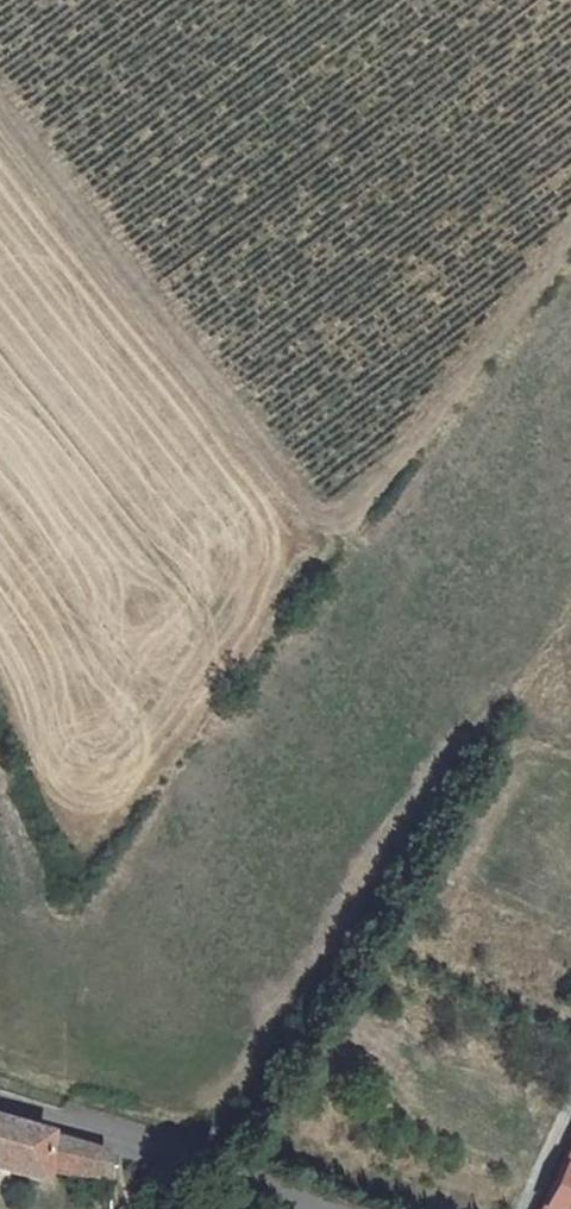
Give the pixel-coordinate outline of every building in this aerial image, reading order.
[(0,1122),(0,1172),(37,1183),(39,1171),(107,1181),(105,1154),(0,1122)] [(540,1208),(570,1208),(570,1145),(540,1208)]
